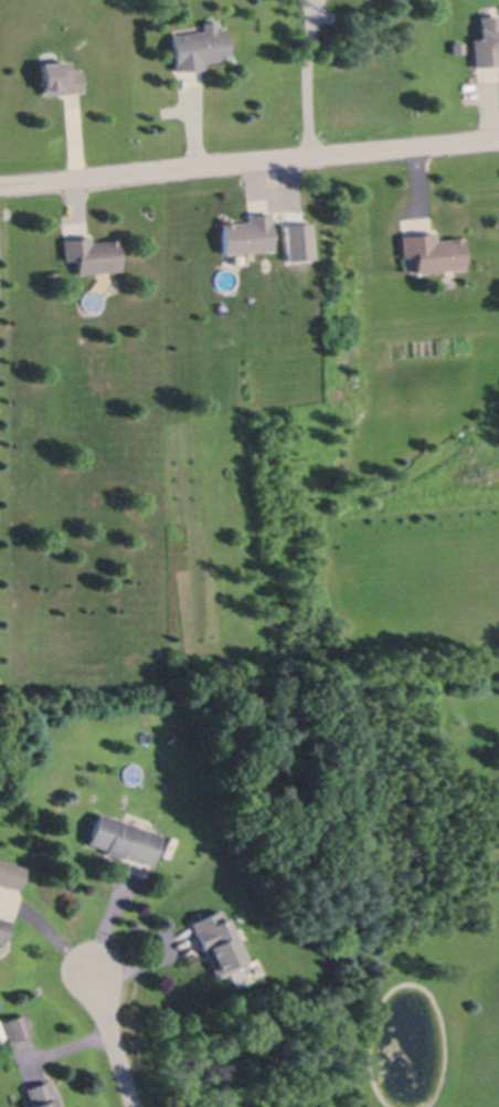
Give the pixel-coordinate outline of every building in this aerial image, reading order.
[(498,14),(498,22),(498,55),(498,64),(475,66),(473,39),(481,38),(479,17),(498,14)] [(214,21),(215,30),(224,29),(227,59),(201,62),(202,68),(184,71),(183,70),(174,71),(170,35),(203,31),(202,22),(214,21)] [(65,62),(66,71),(79,70),(81,91),(42,94),(40,64),(65,62)] [(270,249),(224,253),(222,223),(247,221),(247,215),(267,213),(270,249)] [(309,259),(308,223),(281,224),(282,259),(309,259)] [(433,233),(434,240),(447,239),(447,238),(460,236),(463,267),(415,271),(414,255),(402,256),(401,236),(411,236),(411,233),(433,233)] [(89,236),(89,241),(117,239),(119,270),(76,273),(75,259),(63,260),(62,240),(73,240),(73,238),(89,236)] [(160,835),(150,864),(121,854),(120,857),(105,853),(106,848),(87,843),(98,813),(160,835)] [(18,889),(0,884),(0,860),(24,867),(18,889)] [(244,963),(216,978),(190,924),(219,909),(244,960),(243,961),(244,963)] [(3,942),(0,941),(0,916),(10,919),(3,942)] [(30,1033),(9,1041),(2,1020),(23,1013),(30,1033)] [(55,1096),(59,1106),(31,1106),(25,1088),(47,1080),(53,1097),(55,1096)]
